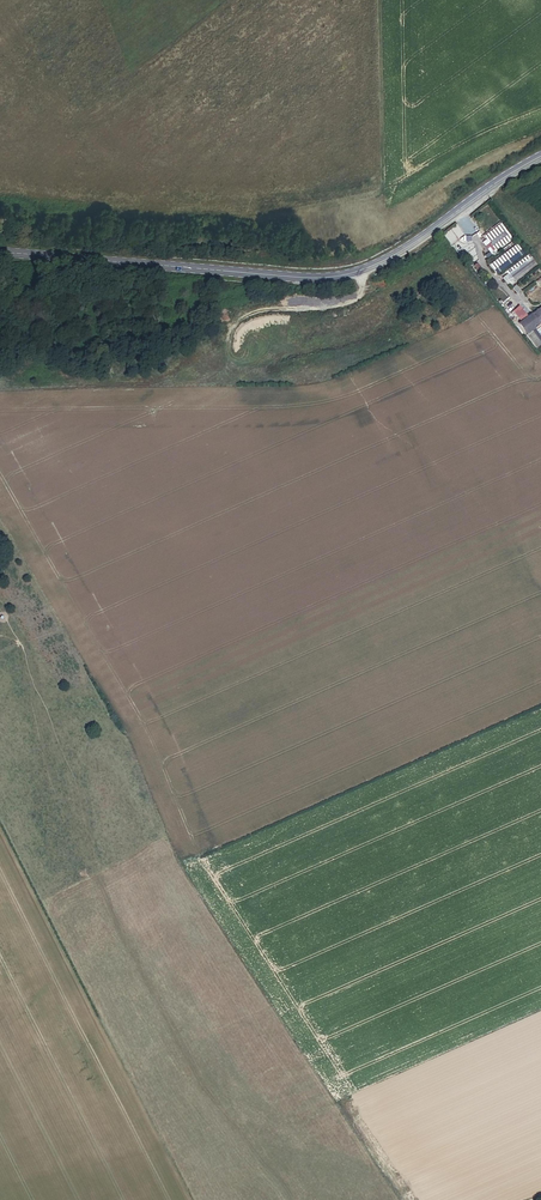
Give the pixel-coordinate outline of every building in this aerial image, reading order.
[(486,240),(482,244),(492,256),(510,239),(498,225),(484,238),(486,240)] [(469,261),(476,256),(468,244),(459,251),(464,257),(465,257),(469,261)] [(513,249),(490,266),(494,272),(517,254),(513,249)] [(508,287),(537,265),(532,259),(524,264),(522,261),(506,273),(507,276),(502,280),(508,287)] [(520,323),(517,325),(525,336),(540,324),(540,308),(530,316),(521,305),(512,312),(520,323)]
